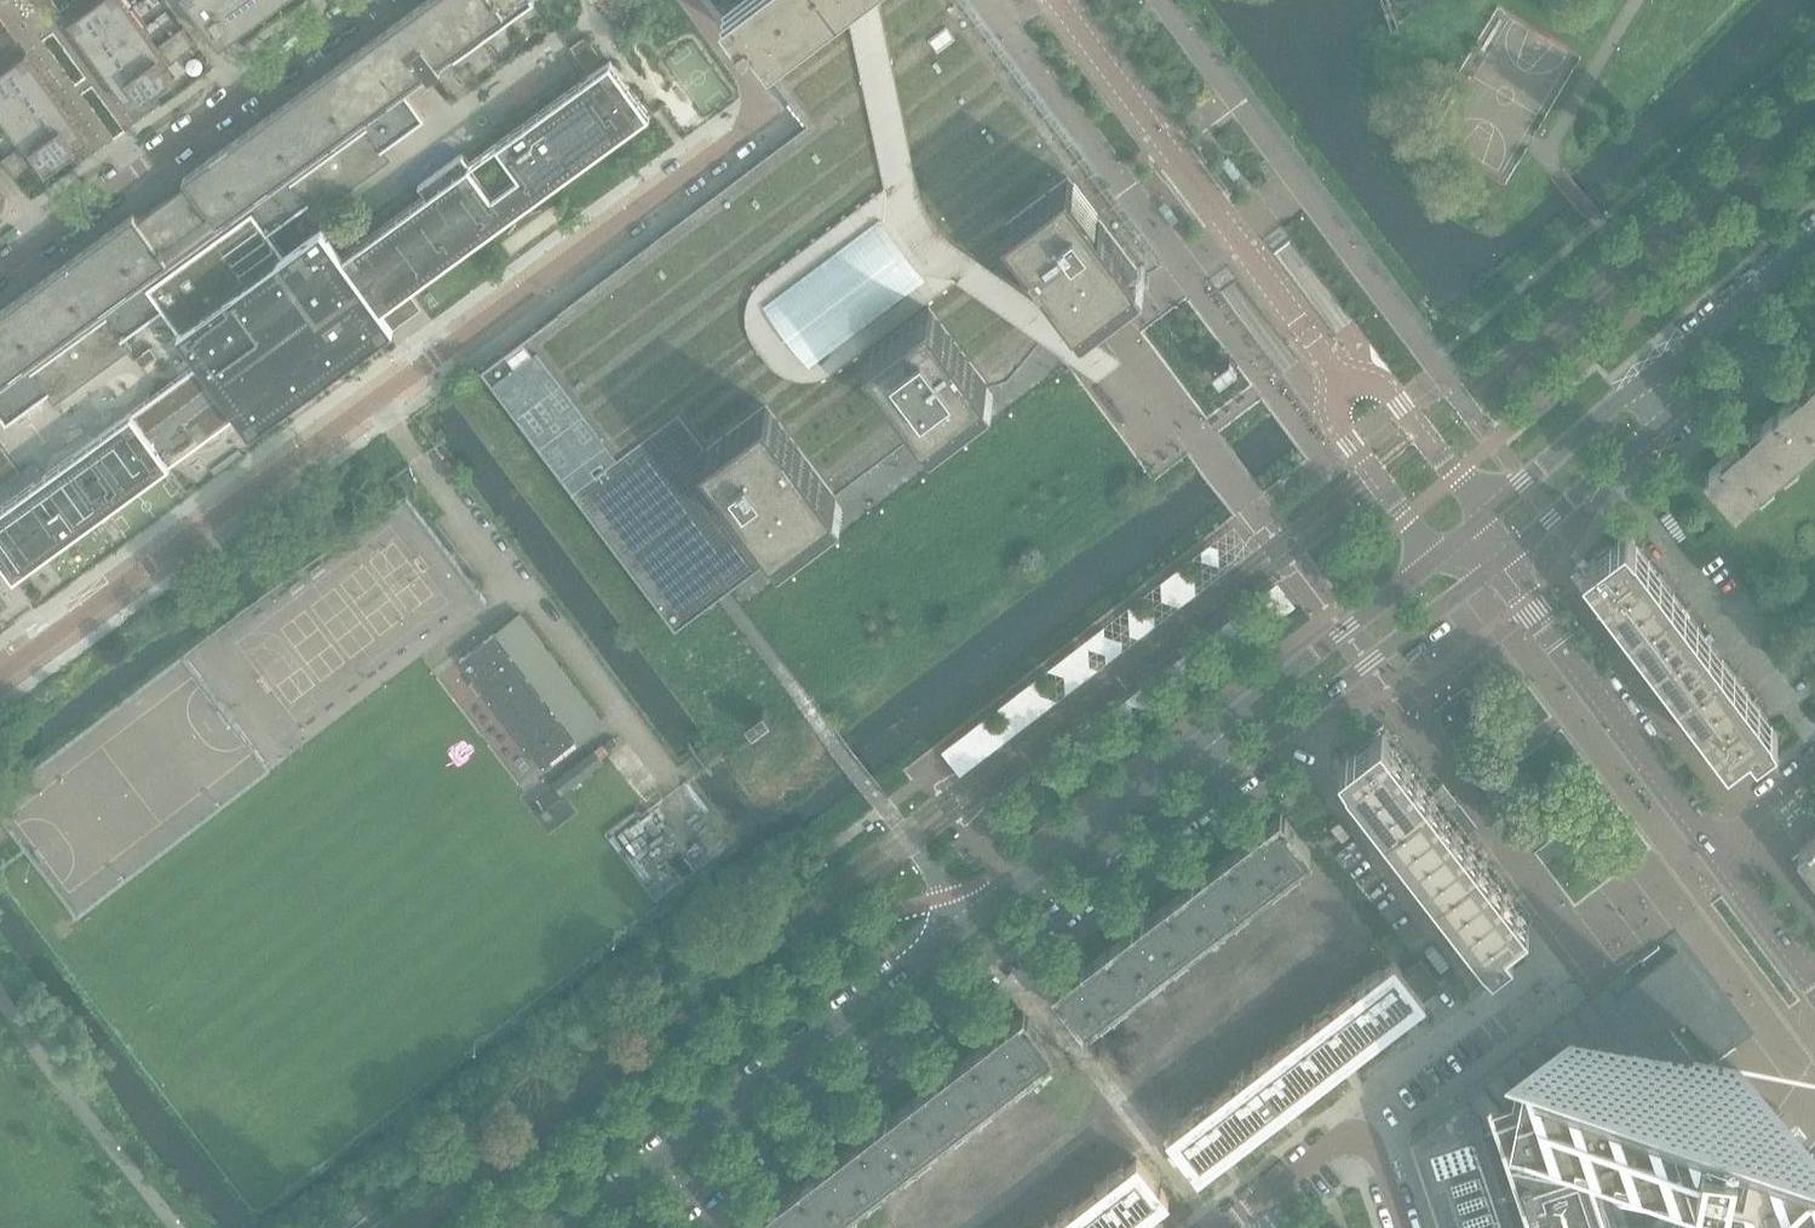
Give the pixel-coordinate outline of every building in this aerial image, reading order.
[(228,233),(237,222),(244,216),(251,211),(266,233),(267,233),(307,203),(314,212),(389,157),(382,149),(424,118),(405,91),(428,74),(429,75),(441,66),(441,65),(454,56),(455,56),(481,37),(508,17),(532,0),(421,0),(183,174),(188,181),(182,185),(165,198),(139,217),(134,210),(0,307),(0,414),(6,422),(48,392),(54,400),(128,346),(122,338),(162,309),(164,307),(148,286),(155,281),(167,274),(176,271),(182,269),(194,264),(205,258),(214,250),(223,241),(224,239),(228,233)] [(131,8),(125,0),(97,0),(68,21),(83,43),(131,8)] [(220,42),(278,0),(189,0),(220,42)] [(1044,333),(1037,328),(1032,325),(1038,320),(1053,310),(1057,313),(1063,317),(1067,315),(1080,308),(1084,305),(1085,305),(1110,291),(1161,261),(1186,247),(1209,279),(1228,264),(1169,186),(1128,217),(1114,199),(1103,185),(1091,169),(1059,126),(1048,111),(1124,54),(1263,238),(1282,224),(1129,21),(1034,93),(1028,84),(1012,64),(991,35),(975,15),(967,4),(964,0),(845,0),(763,62),(772,74),(788,94),(793,102),(808,121),(798,128),(707,197),(657,234),(541,322),(520,337),(481,366),(481,367),(569,485),(675,626),(714,597),(729,586),(742,576),(754,567),(768,557),(777,541),(785,528),(797,519),(814,507),(824,499),(835,491),(882,455),(895,446),(915,431),(925,423),(955,400),(976,385),(1008,376),(1044,333)] [(845,0),(716,0),(730,18),(742,33),(738,36),(737,37),(748,51),(753,48),(763,62),(845,0)] [(99,64),(146,30),(131,8),(83,43),(99,64)] [(176,44),(189,34),(182,26),(170,35),(176,44)] [(115,86),(162,52),(157,44),(146,30),(99,64),(115,86)] [(182,53),(195,43),(189,34),(176,44),(182,53)] [(163,53),(176,44),(170,35),(157,44),(162,52),(163,53)] [(170,62),(182,53),(176,44),(163,53),(170,62)] [(41,73),(26,52),(0,71),(0,104),(41,73)] [(165,65),(170,62),(163,53),(162,52),(115,86),(131,107),(173,76),(165,65)] [(517,174),(491,193),(475,171),(462,153),(417,185),(424,195),(342,255),(321,226),(283,254),(267,233),(266,233),(251,211),(244,216),(237,222),(228,233),(224,239),(223,241),(214,250),(205,258),(194,264),(182,269),(176,271),(167,274),(155,281),(148,286),(164,307),(162,309),(200,360),(0,506),(0,560),(13,578),(239,413),(251,430),(393,325),(382,309),(650,114),(629,86),(610,60),(495,143),(517,174)] [(57,95),(41,73),(0,104),(0,116),(10,129),(57,95)] [(25,151),(73,117),(57,95),(10,129),(20,144),(25,151)] [(89,138),(73,117),(25,151),(27,153),(33,162),(38,158),(46,169),(89,138)] [(25,151),(20,144),(10,151),(17,160),(27,153),(25,151)] [(17,160),(10,151),(1,158),(7,167),(17,160)] [(33,162),(27,153),(17,160),(23,169),(33,162)] [(23,169),(17,160),(7,167),(14,176),(23,169)] [(1775,412),(1806,449),(1814,441),(1814,377),(1775,412)] [(1806,449),(1775,412),(1704,473),(1728,501),(1735,510),(1806,449)] [(1772,724),(1710,642),(1636,544),(1630,537),(1626,533),(1616,541),(1588,562),(1584,559),(1577,564),(1594,587),(1599,585),(1616,608),(1613,612),(1625,628),(1628,625),(1641,640),(1637,645),(1649,660),(1653,657),(1665,673),(1662,677),(1674,693),(1678,690),(1690,706),(1687,710),(1699,726),(1702,723),(1714,739),(1711,743),(1723,758),(1727,756),(1729,758),(1750,741),(1757,750),(1778,735),(1772,724)] [(601,720),(520,613),(458,657),(541,766),(601,720)] [(1813,622),(1797,636),(1814,656),(1814,624),(1813,622)] [(1481,851),(1469,836),(1464,838),(1452,822),(1456,819),(1444,803),(1439,805),(1427,789),(1431,786),(1419,771),(1414,773),(1397,751),(1400,746),(1383,724),(1376,729),(1378,734),(1341,762),(1349,775),(1373,807),(1486,954),(1494,963),(1514,947),(1507,938),(1529,921),(1527,919),(1531,916),(1519,900),(1514,902),(1502,886),(1506,883),(1494,868),(1489,870),(1477,854),(1481,851)] [(1309,854),(1311,852),(1280,813),(1278,815),(1279,815),(1266,825),(1265,824),(1253,833),(1254,835),(1230,853),(1259,891),(1308,853),(1309,854)] [(1798,849),(1814,872),(1814,836),(1798,849)] [(1198,938),(1259,891),(1230,853),(1205,872),(1204,871),(1192,880),(1193,882),(1169,900),(1198,938)] [(1137,985),(1198,938),(1169,900),(1145,919),(1144,917),(1143,918),(1131,927),(1133,928),(1108,947),(1137,985)] [(1410,1130),(1413,1140),(1414,1141),(1443,1227),(1814,1227),(1814,1085),(1790,1080),(1676,930),(1641,956),(1624,969),(1588,996),(1542,1031),(1509,1024),(1490,1054),(1494,1067),(1425,1119),(1425,1118),(1410,1130)] [(1088,1023),(1137,985),(1108,947),(1084,966),(1083,964),(1071,974),(1072,975),(1059,985),(1058,984),(1056,986),(1060,991),(1059,991),(1063,996),(1064,996),(1086,1025),(1088,1024),(1088,1023)] [(1436,979),(1421,959),(1403,972),(1422,997),(1440,983),(1436,979)] [(1408,1010),(1421,1000),(1422,1001),(1424,1000),(1422,997),(1403,972),(1394,960),(1392,962),(1393,963),(1340,1003),(1370,1040),(1396,1020),(1397,1022),(1410,1012),(1408,1010)] [(1348,1057),(1370,1040),(1340,1003),(1281,1049),(1310,1086),(1335,1067),(1337,1069),(1338,1067),(1349,1059),(1348,1057)] [(1054,1050),(1023,1011),(1021,1012),(1022,1013),(1009,1023),(1008,1021),(996,1031),(998,1033),(973,1051),(1003,1088),(1013,1080),(1051,1051),(1052,1052),(1054,1050)] [(1287,1104),(1310,1086),(1281,1049),(1220,1096),(1248,1134),(1275,1113),(1276,1115),(1288,1106),(1287,1104)] [(977,1108),(1003,1088),(973,1051),(949,1070),(948,1068),(935,1078),(937,1079),(913,1098),(942,1135),(977,1108)] [(1248,1134),(1220,1096),(1172,1133),(1172,1132),(1170,1133),(1170,1134),(1191,1161),(1200,1173),(1202,1171),(1201,1170),(1214,1160),(1215,1162),(1228,1152),(1226,1151),(1248,1134)] [(886,1178),(942,1135),(913,1098),(888,1117),(887,1115),(881,1120),(875,1124),(876,1126),(857,1141),(886,1178)] [(1191,1161),(1170,1134),(1164,1139),(1185,1166),(1191,1161)] [(830,1222),(886,1178),(857,1141),(838,1156),(836,1154),(824,1164),(825,1165),(801,1184),(830,1222)] [(1138,1159),(1137,1158),(1135,1160),(1136,1161),(1087,1198),(1110,1227),(1126,1227),(1139,1218),(1141,1220),(1153,1210),(1152,1208),(1165,1198),(1166,1199),(1168,1198),(1138,1159)] [(830,1222),(801,1184),(777,1202),(776,1201),(763,1210),(765,1212),(752,1222),(751,1221),(749,1223),(753,1227),(822,1227),(830,1222)] [(1087,1198),(1048,1227),(1110,1227),(1087,1198)]
